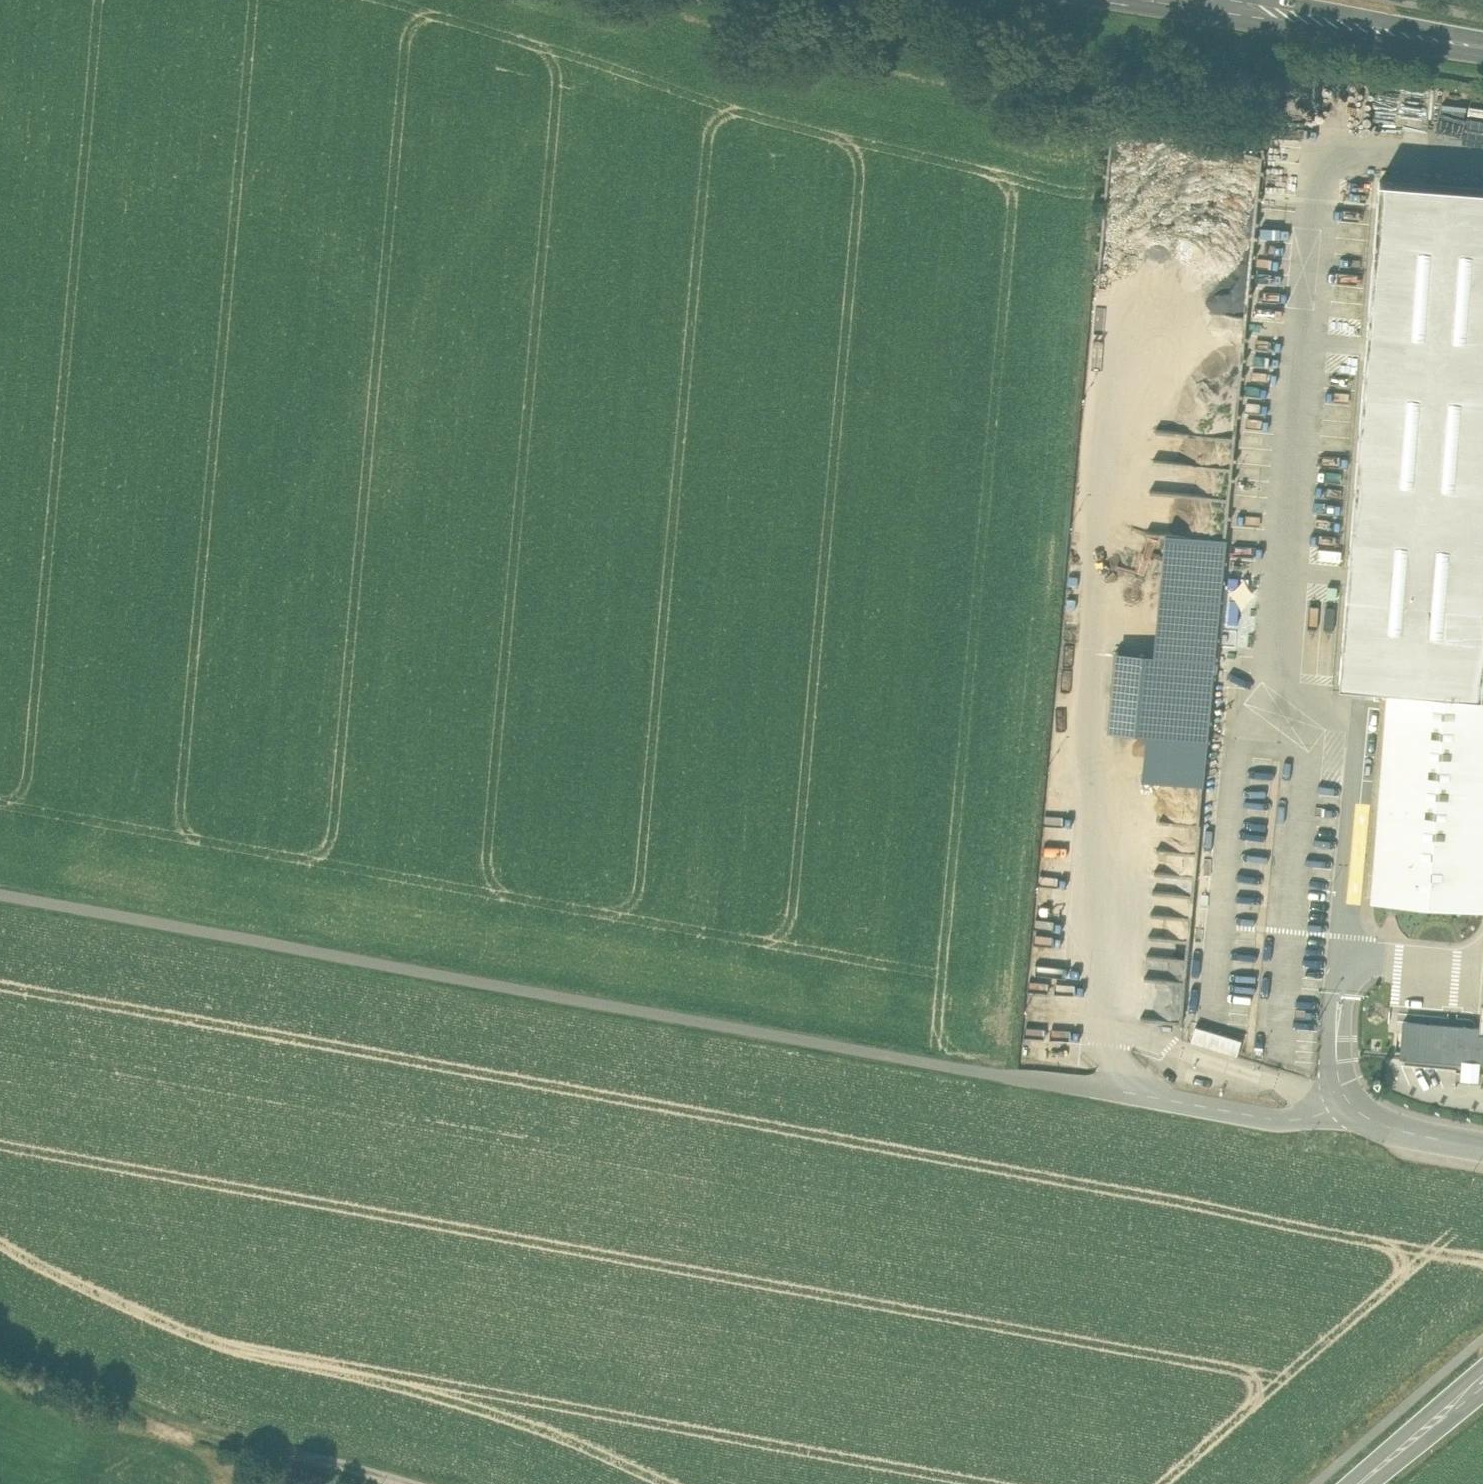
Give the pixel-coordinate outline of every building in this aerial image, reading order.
[(1347,592),(1482,603),(1482,192),(1381,182),(1347,592)] [(1111,646),(1103,726),(1140,729),(1135,776),(1198,782),(1223,534),(1160,528),(1148,649),(1111,646)] [(1347,592),(1340,682),(1482,694),(1482,676),(1482,603),(1347,592)] [(1391,695),(1375,898),(1482,905),(1482,899),(1482,702),(1391,695)] [(1464,1025),(1464,1026),(1400,1021),(1398,1045),(1403,1045),(1402,1054),(1462,1059),(1461,1061),(1482,1062),(1482,1031),(1479,1030),(1479,1026),(1464,1025)] [(1193,1023),(1188,1038),(1233,1052),(1238,1037),(1193,1023)] [(1184,1066),(1181,1076),(1204,1083),(1207,1073),(1184,1066)]
